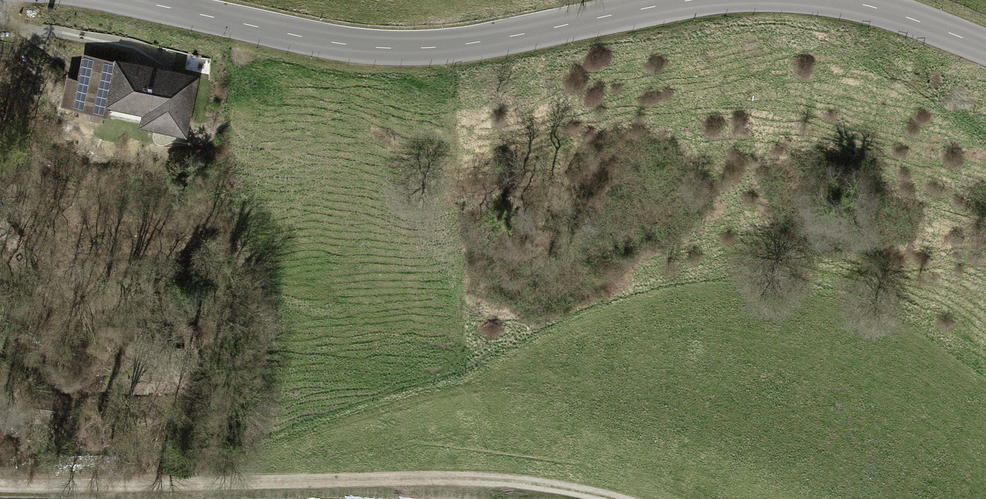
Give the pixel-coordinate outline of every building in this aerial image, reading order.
[(195,69),(70,42),(58,96),(96,104),(98,94),(135,102),(133,111),(183,122),(195,69)]
